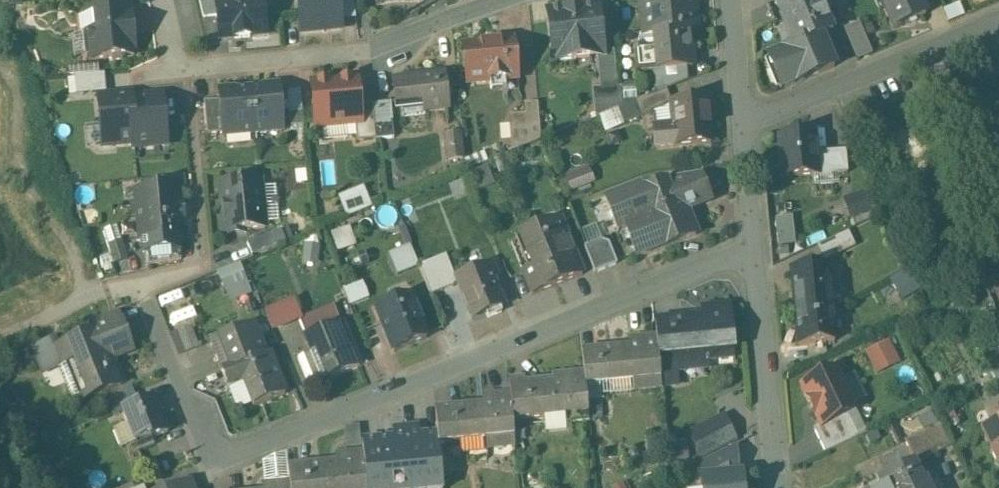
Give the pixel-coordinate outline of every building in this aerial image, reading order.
[(202,19),(217,17),(216,5),(216,0),(198,0),(202,19)] [(232,1),(230,4),(216,5),(217,17),(220,39),(232,38),(235,40),(249,39),(251,36),(264,35),(261,1),(248,2),(245,0),(232,1)] [(300,34),(340,30),(340,22),(338,1),(338,0),(297,0),(300,34)] [(338,1),(340,22),(355,20),(353,0),(346,0),(338,1)] [(640,3),(643,36),(655,35),(688,32),(695,31),(692,0),(669,0),(654,1),(640,3)] [(818,0),(775,0),(772,1),(792,48),(754,65),(767,95),(845,63),(818,0)] [(918,0),(879,0),(891,30),(924,16),(918,0)] [(582,8),(547,13),(551,47),(585,43),(600,41),(596,8),(582,9),(582,8)] [(127,10),(86,14),(84,14),(84,15),(81,16),(79,19),(81,33),(84,36),(87,36),(89,60),(89,62),(91,61),(108,59),(111,62),(121,61),(124,58),(131,57),(132,57),(133,57),(133,55),(129,12),(129,10),(127,10)] [(843,27),(852,59),(868,54),(859,22),(843,27)] [(688,32),(655,35),(656,49),(660,48),(662,71),(691,69),(688,32)] [(512,43),(462,48),(467,85),(516,80),(512,43)] [(585,43),(551,47),(553,62),(574,60),(573,53),(586,52),(585,43)] [(656,49),(636,51),(636,48),(634,48),(636,74),(662,71),(660,48),(656,49)] [(613,51),(597,53),(601,90),(596,90),(598,118),(617,110),(622,108),(619,88),(617,89),(613,51)] [(102,74),(67,76),(67,95),(103,93),(102,74)] [(443,77),(392,83),(395,104),(422,101),(423,114),(447,111),(443,77)] [(355,81),(311,85),(316,129),(355,125),(359,125),(358,106),(355,81)] [(278,86),(261,88),(261,90),(248,91),(252,135),(282,132),(278,86)] [(235,91),(218,92),(222,135),(222,138),(252,135),(248,91),(235,93),(235,91)] [(622,108),(617,110),(623,125),(671,106),(671,105),(666,91),(622,108)] [(130,97),(98,100),(102,148),(133,145),(134,145),(130,101),(130,97)] [(130,101),(134,145),(133,145),(133,149),(165,146),(161,98),(130,101)] [(219,102),(203,104),(207,136),(222,135),(219,102)] [(706,102),(671,105),(671,106),(673,128),(675,147),(710,144),(706,102)] [(390,103),(371,105),(374,129),(392,127),(390,103)] [(536,104),(524,105),(525,117),(526,127),(538,126),(536,104)] [(371,105),(358,106),(359,125),(355,125),(357,143),(375,141),(374,129),(371,105)] [(302,113),(288,115),(289,128),(303,127),(302,113)] [(525,117),(511,118),(514,152),(528,146),(526,127),(525,117)] [(538,126),(526,127),(528,146),(539,141),(538,126)] [(392,127),(374,129),(375,141),(393,139),(392,127)] [(673,128),(653,130),(655,150),(675,147),(673,128)] [(458,135),(445,137),(447,161),(461,160),(458,135)] [(813,137),(778,140),(781,180),(816,177),(815,156),(813,137)] [(845,153),(815,156),(816,177),(847,175),(845,153)] [(487,167),(472,171),(476,188),(491,183),(487,167)] [(562,176),(568,193),(593,184),(587,167),(562,176)] [(673,180),(640,193),(639,189),(604,203),(616,234),(624,231),(635,260),(695,237),(688,219),(687,219),(684,212),(709,202),(701,181),(684,182),(683,180),(674,184),(673,180)] [(260,181),(219,185),(224,233),(264,229),(260,181)] [(176,189),(135,193),(139,241),(142,241),(143,255),(179,248),(178,238),(181,237),(179,221),(182,221),(181,205),(178,205),(176,189)] [(363,191),(340,201),(347,218),(370,209),(363,191)] [(841,199),(849,217),(870,209),(863,191),(841,199)] [(374,208),(383,232),(401,225),(392,201),(374,208)] [(776,245),(793,244),(791,216),(775,217),(776,245)] [(559,220),(519,236),(532,269),(522,273),(531,296),(581,277),(559,220)] [(412,221),(399,226),(405,243),(419,238),(412,221)] [(328,231),(333,250),(353,245),(348,226),(328,231)] [(848,231),(818,243),(823,258),(854,246),(848,231)] [(280,232),(246,245),(251,256),(284,243),(280,232)] [(608,244),(600,241),(583,248),(594,274),(616,265),(608,244)] [(409,244),(387,252),(395,273),(417,265),(409,244)] [(179,248),(143,255),(145,269),(180,261),(179,248)] [(441,258),(418,267),(430,297),(453,287),(441,258)] [(238,261),(214,271),(226,301),(250,292),(238,261)] [(492,266),(455,281),(471,321),(503,308),(491,279),(496,276),(492,266)] [(827,267),(790,271),(794,308),(830,305),(827,267)] [(898,299),(919,288),(909,268),(888,279),(898,299)] [(409,298),(376,311),(393,352),(425,339),(409,298)] [(830,305),(794,308),(798,346),(834,343),(830,305)] [(333,306),(298,320),(306,340),(340,326),(333,306)] [(728,308),(701,311),(702,319),(654,324),(655,338),(657,356),(671,355),(705,352),(706,362),(707,362),(733,359),(728,308)] [(96,331),(63,344),(86,401),(122,386),(112,363),(111,364),(106,353),(128,344),(116,313),(92,322),(96,331)] [(170,333),(177,353),(196,345),(188,325),(170,333)] [(306,340),(305,340),(311,355),(314,354),(325,379),(358,366),(341,326),(340,326),(306,340)] [(242,332),(210,345),(215,358),(248,346),(242,332)] [(629,349),(581,354),(583,376),(584,387),(632,383),(633,391),(660,389),(657,356),(655,338),(628,341),(629,349)] [(887,338),(862,350),(873,374),(899,362),(887,338)] [(978,350),(994,383),(998,380),(998,340),(978,350)] [(248,346),(215,358),(222,375),(241,367),(242,367),(254,361),(248,346)] [(705,352),(671,355),(672,368),(707,365),(707,362),(706,362),(705,352)] [(269,355),(254,361),(242,367),(241,367),(246,380),(242,382),(243,383),(252,408),(284,395),(269,355)] [(241,367),(222,375),(228,389),(243,383),(242,382),(246,380),(241,367)] [(835,371),(801,388),(820,426),(820,427),(846,415),(854,411),(835,371)] [(553,383),(525,386),(524,381),(508,382),(509,398),(511,423),(564,418),(564,426),(587,424),(584,387),(583,376),(553,378),(553,383)] [(132,392),(107,403),(113,418),(122,414),(122,413),(138,406),(132,392)] [(482,407),(435,412),(436,432),(438,446),(485,441),(486,452),(514,449),(511,423),(509,398),(481,401),(482,407)] [(138,406),(122,413),(122,414),(134,443),(148,437),(150,441),(167,434),(153,400),(138,406)] [(846,415),(820,427),(820,426),(813,430),(824,454),(857,438),(846,415)] [(948,446),(938,425),(937,426),(932,416),(919,422),(924,432),(923,432),(934,454),(948,446)] [(721,418),(689,434),(701,458),(733,442),(721,418)] [(436,432),(419,434),(418,425),(392,428),(393,437),(361,440),(362,455),(366,487),(442,487),(438,446),(436,432)] [(981,434),(998,469),(998,468),(998,425),(981,434)] [(923,432),(904,442),(915,463),(934,454),(923,432)] [(669,442),(673,461),(689,458),(685,439),(669,442)] [(701,463),(703,478),(740,475),(737,445),(701,463)] [(335,457),(336,466),(288,470),(290,485),(290,487),(366,487),(362,455),(335,457)] [(865,487),(925,487),(923,483),(920,484),(911,466),(865,487)] [(700,478),(701,487),(744,487),(743,475),(740,475),(703,478),(700,478)]
